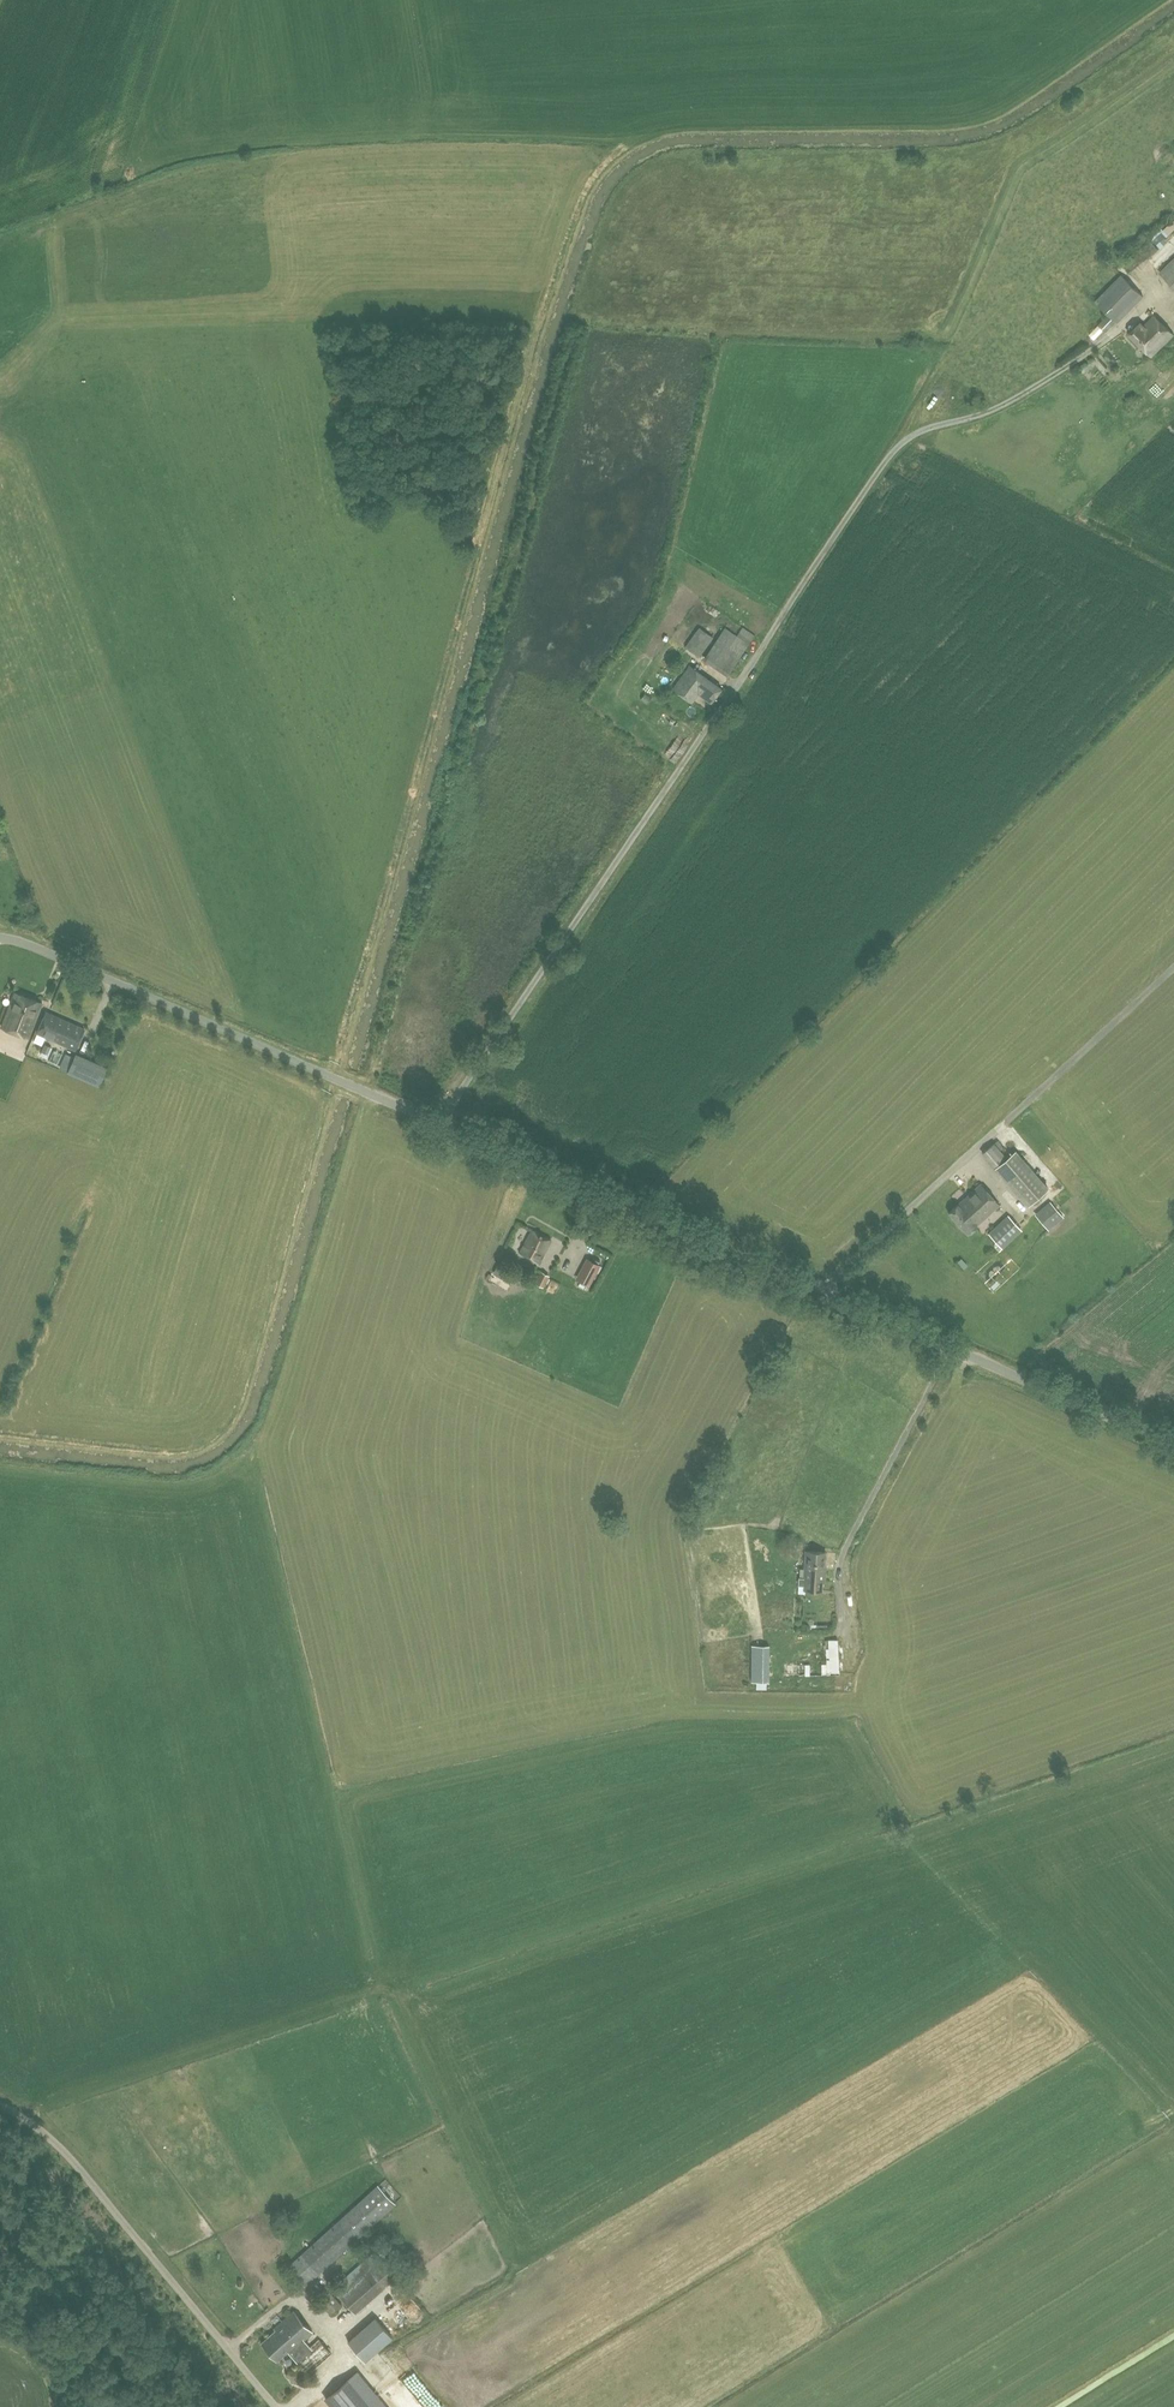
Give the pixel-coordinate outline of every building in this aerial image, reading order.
[(1161,273),(1173,287),(1173,260),(1161,273)] [(1116,322),(1143,295),(1121,274),(1095,301),(1108,313),(1098,324),(1105,332),(1116,321),(1116,322)] [(1144,326),(1141,322),(1129,333),(1151,356),(1173,334),(1155,315),(1144,326)] [(699,627),(686,647),(700,657),(713,637),(699,627)] [(728,676),(749,643),(754,635),(742,628),(737,635),(724,627),(704,658),(728,676)] [(690,666),(673,689),(692,703),(698,695),(711,704),(722,689),(690,666)] [(650,702),(654,697),(647,691),(643,696),(650,702)] [(28,1038),(42,1003),(14,993),(1,1028),(28,1038)] [(38,1032),(76,1049),(85,1028),(47,1012),(38,1032)] [(20,1058),(0,1058),(0,1070),(5,1070),(5,1076),(19,1076),(20,1058)] [(30,1081),(32,1065),(22,1063),(20,1079),(30,1081)] [(99,1085),(106,1072),(95,1067),(89,1080),(99,1085)] [(1048,1188),(1022,1159),(1014,1151),(1007,1157),(994,1143),(983,1152),(1029,1205),(1048,1188)] [(981,1184),(965,1198),(983,1219),(999,1204),(981,1184)] [(1045,1234),(1064,1218),(1050,1202),(1031,1219),(1045,1234)] [(1008,1215),(989,1233),(1002,1248),(1022,1230),(1008,1215)] [(540,1262),(551,1238),(532,1229),(521,1253),(540,1262)] [(513,1261),(502,1256),(497,1269),(506,1274),(513,1261)] [(589,1259),(578,1279),(589,1285),(600,1265),(589,1259)] [(551,1276),(542,1271),(536,1282),(545,1287),(551,1276)] [(807,1550),(806,1567),(805,1576),(800,1576),(799,1583),(805,1583),(805,1589),(822,1590),(822,1581),(825,1581),(825,1568),(824,1568),(825,1551),(807,1550)] [(825,1639),(826,1674),(840,1674),(838,1638),(825,1639)] [(769,1644),(752,1644),(752,1681),(769,1681),(769,1644)] [(821,1674),(821,1662),(784,1662),(784,1674),(821,1674)] [(305,2285),(395,2203),(379,2185),(288,2267),(305,2285)] [(375,2250),(367,2257),(361,2263),(333,2287),(356,2313),(397,2275),(375,2250)] [(343,2305),(330,2290),(319,2300),(332,2315),(343,2305)] [(305,2339),(313,2331),(294,2310),(277,2325),(279,2327),(262,2342),(278,2360),(289,2350),(309,2373),(333,2352),(320,2338),(311,2345),(305,2339)] [(392,2336),(375,2316),(348,2340),(365,2360),(392,2336)] [(324,2396),(333,2406),(388,2406),(357,2369),(324,2396)]
